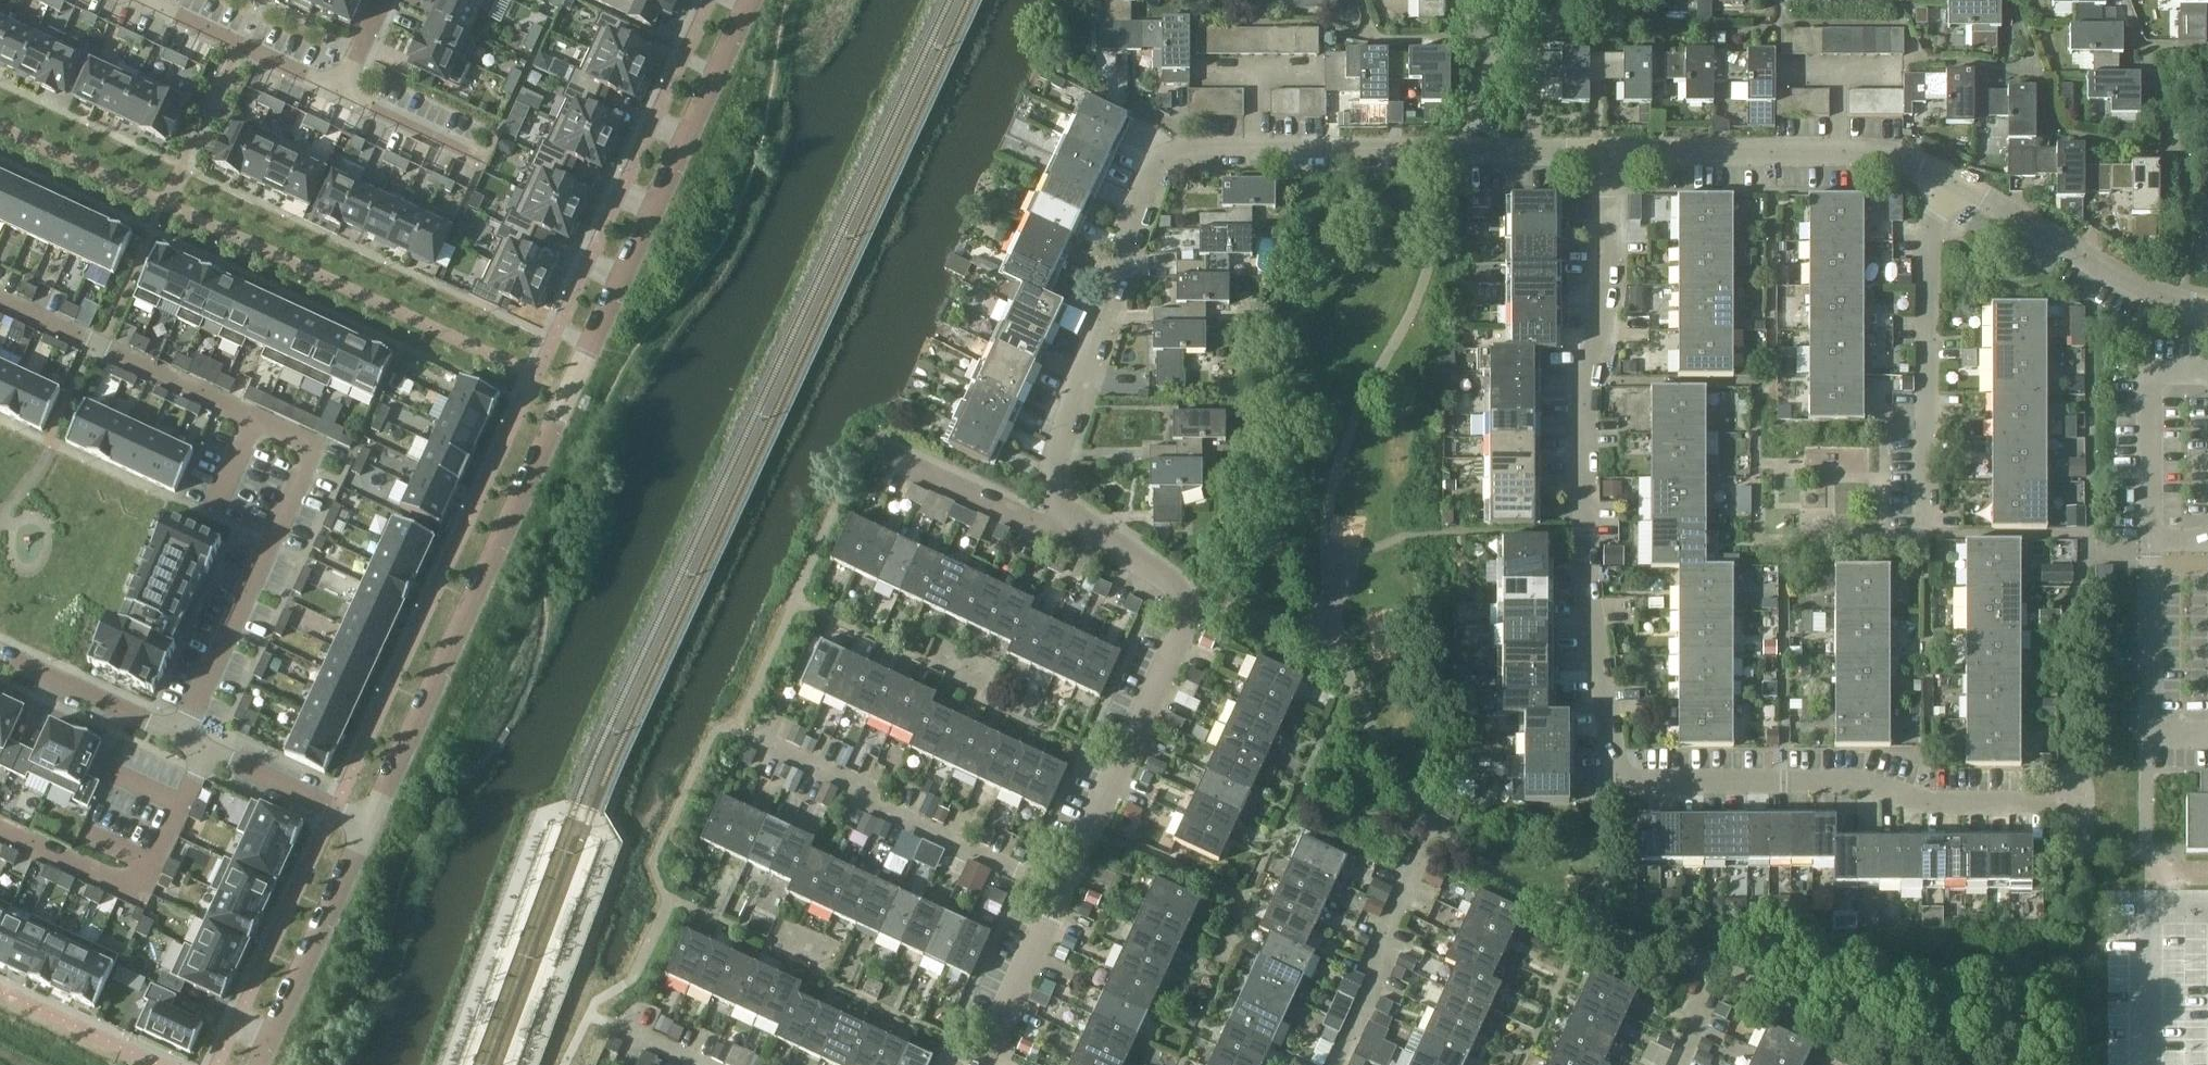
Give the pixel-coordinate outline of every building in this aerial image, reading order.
[(65,2),(60,0),(52,0),(49,7),(60,12),(65,2)] [(292,6),(311,14),(314,8),(351,25),(363,0),(295,0),(292,6)] [(479,13),(488,18),(489,17),(451,0),(442,0),(433,19),(478,40),(478,39),(469,35),(479,13)] [(497,0),(451,0),(489,17),(497,0)] [(564,0),(552,0),(550,5),(560,9),(561,7),(564,0)] [(561,7),(570,11),(575,0),(564,0),(561,7)] [(630,16),(630,18),(652,28),(660,11),(671,17),(673,12),(677,14),(684,0),(595,0),(630,16)] [(1131,0),(1103,0),(1103,2),(1106,2),(1107,23),(1100,23),(1100,51),(1128,51),(1128,23),(1131,23),(1131,0)] [(1295,9),(1339,9),(1339,0),(1295,0),(1295,9)] [(1420,20),(1445,20),(1445,0),(1420,0),(1420,20)] [(2053,4),(2078,4),(2078,26),(2078,28),(2103,28),(2103,26),(2103,0),(2053,0),(2053,4)] [(2182,14),(2179,14),(2179,42),(2207,42),(2207,0),(2182,0),(2182,14)] [(1698,1),(1697,20),(1712,21),(1712,1),(1698,1)] [(1998,1),(1980,1),(1980,3),(1956,3),(1956,1),(1949,1),(1949,26),(1973,26),(1973,50),(1999,50),(1998,1)] [(2105,9),(2105,21),(2116,22),(2116,9),(2105,9)] [(1927,10),(1916,10),(1916,25),(1927,25),(1927,10)] [(94,28),(98,18),(87,12),(82,22),(94,28)] [(638,46),(640,44),(625,37),(630,25),(601,12),(594,27),(599,30),(590,50),(644,75),(654,53),(638,46)] [(468,62),(478,40),(433,19),(423,41),(419,39),(419,40),(472,64),(472,63),(468,62)] [(13,26),(0,20),(0,53),(13,26)] [(1190,72),(1189,22),(1131,23),(1128,23),(1128,51),(1143,51),(1143,48),(1164,48),(1164,53),(1165,53),(1166,73),(1163,73),(1163,86),(1190,86),(1190,72)] [(538,39),(543,29),(533,24),(528,35),(538,39)] [(35,37),(13,26),(0,53),(0,63),(18,72),(35,37)] [(2120,26),(2103,26),(2103,28),(2078,28),(2078,26),(2071,26),(2071,51),(2095,51),(2095,74),(2095,76),(2120,76),(2120,74),(2120,26)] [(129,44),(133,34),(121,29),(117,39),(129,44)] [(1210,55),(1210,30),(1197,30),(1197,55),(1210,55)] [(1224,55),(1224,30),(1210,30),(1210,55),(1224,55)] [(1237,55),(1237,30),(1224,30),(1224,55),(1237,55)] [(1251,55),(1251,30),(1237,30),(1237,55),(1251,55)] [(1264,55),(1264,30),(1251,30),(1251,55),(1264,55)] [(1278,55),(1278,30),(1264,30),(1264,55),(1278,55)] [(1292,55),(1292,30),(1278,30),(1278,55),(1292,55)] [(1305,55),(1305,30),(1292,30),(1292,55),(1305,55)] [(1319,30),(1305,30),(1305,55),(1319,55),(1319,30)] [(1796,56),(1796,30),(1783,30),(1783,56),(1796,56)] [(1810,56),(1810,30),(1796,30),(1796,56),(1810,56)] [(1824,56),(1823,30),(1810,30),(1810,56),(1824,56)] [(1837,56),(1837,30),(1823,30),(1824,56),(1837,56)] [(1851,56),(1851,30),(1837,30),(1837,56),(1851,56)] [(1864,56),(1864,30),(1851,30),(1851,56),(1864,56)] [(1878,56),(1878,30),(1864,30),(1864,56),(1878,56)] [(1891,56),(1891,30),(1878,30),(1878,56),(1891,56)] [(1904,30),(1891,30),(1891,56),(1904,56),(1904,30)] [(1726,33),(1715,34),(1715,46),(1726,45),(1726,33)] [(140,49),(144,39),(133,34),(129,44),(140,49)] [(532,52),(538,39),(528,35),(522,48),(532,52)] [(39,86),(59,43),(58,43),(56,46),(35,37),(18,72),(40,82),(38,86),(39,86)] [(472,64),(419,40),(411,57),(414,59),(411,66),(460,89),(472,64)] [(66,94),(84,55),(59,43),(39,86),(56,94),(58,90),(66,94)] [(1656,43),(1656,51),(1664,51),(1664,43),(1656,43)] [(173,65),(178,55),(166,49),(162,59),(173,65)] [(644,75),(590,50),(580,71),(575,69),(568,83),(597,97),(602,86),(617,93),(618,90),(634,97),(635,94),(639,95),(646,81),(642,79),(644,75)] [(540,52),(534,66),(548,73),(555,59),(540,52)] [(185,70),(189,60),(178,55),(173,65),(185,70)] [(1388,55),(1325,55),(1325,83),(1325,91),(1326,91),(1326,92),(1364,92),(1364,104),(1388,104),(1388,83),(1388,55)] [(1450,55),(1388,55),(1388,83),(1403,83),(1403,80),(1424,80),(1424,84),(1425,84),(1425,104),(1450,104),(1450,55)] [(1590,84),(1590,55),(1527,55),(1527,83),(1542,83),(1542,80),(1564,80),(1564,85),(1565,85),(1565,104),(1590,104),(1590,84)] [(1651,104),(1651,84),(1651,55),(1590,55),(1590,84),(1604,84),(1604,80),(1626,80),(1626,85),(1627,85),(1627,104),(1651,104)] [(1714,84),(1714,55),(1651,55),(1651,84),(1666,84),(1666,80),(1688,80),(1688,85),(1689,85),(1689,104),(1714,104),(1714,84)] [(1775,91),(1775,55),(1714,55),(1714,84),(1727,84),(1727,80),(1749,80),(1749,85),(1750,85),(1750,104),(1775,104),(1775,91)] [(98,109),(115,73),(91,62),(75,98),(98,109)] [(517,85),(522,74),(512,69),(507,81),(517,85)] [(120,119),(142,74),(141,74),(136,83),(115,73),(98,109),(120,119)] [(143,131),(164,83),(163,84),(142,74),(120,119),(142,129),(142,130),(143,131)] [(2138,74),(2120,74),(2120,76),(2095,76),(2095,74),(2089,74),(2089,99),(2112,99),(2112,123),(2138,123),(2138,74)] [(1056,75),(1051,85),(1062,90),(1067,81),(1056,75)] [(1912,75),(1905,75),(1905,90),(1905,116),(1913,116),(1913,105),(1927,105),(1927,101),(1949,101),(1949,125),(1975,125),(1975,121),(1974,91),(1974,75),(1912,75)] [(511,97),(517,85),(507,81),(502,92),(511,97)] [(1107,82),(1096,82),(1096,94),(1107,94),(1107,82)] [(176,120),(188,94),(164,83),(143,131),(166,141),(168,138),(171,139),(179,121),(176,120)] [(606,117),(607,114),(592,107),(597,97),(568,83),(562,98),(567,100),(557,121),(611,146),(621,124),(606,117)] [(505,130),(519,136),(533,105),(542,109),(547,95),(524,85),(505,130)] [(2056,85),(2056,102),(2072,102),(2073,85),(2056,85)] [(1789,117),(1789,90),(1775,91),(1775,104),(1775,117),(1789,117)] [(1803,117),(1803,91),(1789,90),(1789,117),(1803,117)] [(1816,117),(1816,90),(1803,91),(1803,117),(1816,117)] [(1829,91),(1816,90),(1816,117),(1829,117),(1829,91)] [(1863,90),(1849,90),(1849,116),(1863,117),(1863,90)] [(1877,90),(1863,90),(1863,117),(1877,116),(1877,90)] [(1890,90),(1877,90),(1877,116),(1890,116),(1890,90)] [(1905,90),(1890,90),(1890,116),(1902,116),(1905,116),(1905,90)] [(1203,117),(1203,91),(1189,91),(1189,117),(1203,117)] [(1217,117),(1217,91),(1203,91),(1203,117),(1217,117)] [(1230,117),(1230,91),(1217,91),(1217,117),(1230,117)] [(1244,91),(1230,91),(1230,117),(1244,117),(1244,91)] [(1285,91),(1271,91),(1271,117),(1285,117),(1285,91)] [(1299,91),(1285,91),(1285,117),(1299,117),(1299,91)] [(1312,91),(1299,91),(1299,117),(1312,117),(1312,91)] [(1325,91),(1312,91),(1312,117),(1325,117),(1326,117),(1326,92),(1326,91),(1325,91)] [(2036,91),(1974,91),(1975,121),(1989,121),(1989,117),(2012,117),(2012,140),(2036,140),(2036,91)] [(270,110),(275,100),(263,94),(258,104),(270,110)] [(1171,95),(1157,95),(1157,109),(1171,109),(1171,95)] [(1088,99),(1079,119),(1119,137),(1128,118),(1088,99)] [(282,115),(286,105),(275,100),(270,110),(282,115)] [(1404,122),(1405,101),(1390,100),(1389,121),(1404,122)] [(1650,105),(1640,105),(1640,124),(1650,124),(1650,105)] [(315,130),(320,121),(308,115),(303,125),(315,130)] [(1079,119),(1070,139),(1110,157),(1119,137),(1079,119)] [(327,136),(331,126),(320,121),(315,130),(327,136)] [(611,146),(557,121),(548,141),(542,139),(536,154),(565,167),(570,156),(584,163),(585,161),(601,168),(603,164),(607,166),(613,152),(609,150),(611,146)] [(239,175),(257,138),(233,127),(226,143),(223,141),(215,159),(218,161),(216,165),(239,175)] [(361,152),(366,142),(354,137),(349,146),(361,152)] [(501,137),(496,149),(511,156),(516,144),(501,137)] [(262,185),(279,150),(257,140),(258,139),(257,138),(239,175),(240,176),(241,175),(262,185)] [(1070,139),(1060,159),(1100,177),(1110,157),(1070,139)] [(2085,149),(2009,149),(2009,177),(2037,177),(2037,174),(2060,174),(2060,198),(2064,198),(2064,211),(2083,220),(2083,198),(2085,198),(2085,194),(2085,165),(2085,149)] [(285,195),(301,160),(279,150),(262,185),(285,195)] [(395,167),(399,158),(387,152),(383,162),(395,167)] [(573,187),(574,185),(559,178),(565,167),(536,154),(529,168),(534,171),(524,191),(578,217),(589,195),(573,187)] [(406,173),(411,163),(399,158),(395,167),(406,173)] [(1060,159),(1051,179),(1091,197),(1100,177),(1060,159)] [(308,206),(325,171),(301,160),(285,195),(308,206)] [(2160,165),(2085,165),(2085,194),(2112,194),(2112,190),(2135,191),(2135,214),(2160,214),(2160,165)] [(340,226),(360,183),(336,171),(317,211),(325,214),(323,218),(340,226)] [(440,188),(444,178),(432,173),(428,183),(440,188)] [(25,185),(4,175),(0,184),(0,222),(7,225),(25,185)] [(451,194),(456,184),(444,178),(440,188),(451,194)] [(1051,179),(1042,198),(1082,217),(1091,197),(1051,179)] [(1201,230),(1205,230),(1252,229),(1252,208),(1256,208),(1256,206),(1275,206),(1275,182),(1227,182),(1227,214),(1201,215),(1201,230)] [(364,233),(381,197),(359,187),(361,183),(360,183),(340,226),(341,226),(343,222),(364,233)] [(28,235),(46,195),(25,185),(7,225),(28,235)] [(578,217),(524,191),(515,212),(510,210),(503,224),(532,238),(537,227),(551,234),(552,231),(568,239),(570,235),(574,237),(580,222),(577,220),(578,217)] [(475,194),(469,207),(478,212),(484,198),(475,194)] [(49,245),(68,205),(46,195),(28,235),(49,245)] [(1557,196),(1513,197),(1513,219),(1557,219),(1557,196)] [(1834,240),(1834,196),(1810,196),(1810,240),(1834,240)] [(1862,240),(1863,196),(1834,196),(1834,240),(1862,240)] [(387,243),(408,197),(407,197),(402,207),(381,197),(364,233),(387,243)] [(409,253),(430,208),(408,197),(387,243),(409,253)] [(1037,197),(1028,216),(1033,218),(1073,237),(1082,217),(1042,198),(1042,199),(1037,197)] [(1706,242),(1706,197),(1680,197),(1680,242),(1706,242)] [(1732,243),(1732,197),(1706,197),(1706,242),(1732,243)] [(70,255),(89,215),(68,205),(49,245),(70,255)] [(434,265),(455,219),(430,208),(409,253),(434,265)] [(1473,209),(1473,219),(1487,219),(1487,209),(1473,209)] [(1641,209),(1628,209),(1628,221),(1641,221),(1641,209)] [(92,265),(110,224),(89,215),(70,255),(92,265)] [(1162,217),(1162,228),(1172,228),(1172,217),(1162,217)] [(2136,217),(2136,238),(2156,238),(2157,217),(2136,217)] [(1033,218),(1024,238),(1064,257),(1073,237),(1033,218)] [(1513,219),(1506,219),(1507,241),(1513,241),(1557,241),(1557,219),(1513,219)] [(114,275),(133,235),(110,224),(92,265),(114,275)] [(540,258),(541,255),(527,249),(532,238),(503,224),(496,239),(501,241),(492,262),(546,287),(556,265),(540,258)] [(1253,229),(1252,229),(1205,230),(1205,262),(1178,262),(1178,278),(1181,278),(1229,277),(1229,255),(1233,255),(1233,254),(1253,253),(1253,229)] [(1024,238),(1014,258),(1054,277),(1064,257),(1024,238)] [(1835,285),(1834,240),(1810,240),(1810,285),(1835,285)] [(1862,285),(1862,240),(1834,240),(1835,285),(1862,285)] [(1557,241),(1513,241),(1513,263),(1557,263),(1557,241)] [(1706,287),(1706,242),(1680,242),(1680,287),(1706,287)] [(1732,287),(1732,243),(1706,242),(1706,287),(1732,287)] [(160,300),(180,257),(158,247),(138,289),(160,300)] [(1182,252),(1182,261),(1194,261),(1194,252),(1182,252)] [(182,309),(201,267),(180,257),(160,300),(182,309)] [(1014,258),(1005,279),(1024,288),(1024,287),(1045,296),(1046,295),(1054,277),(1014,258)] [(546,287),(492,262),(482,283),(477,281),(470,296),(499,309),(504,298),(519,304),(520,302),(535,309),(537,305),(541,307),(548,293),(544,291),(546,287)] [(1557,263),(1513,263),(1513,285),(1557,285),(1557,263)] [(203,319),(223,277),(201,267),(182,309),(203,319)] [(224,329),(244,287),(223,277),(203,319),(224,329)] [(1230,277),(1229,277),(1181,278),(1181,309),(1155,309),(1155,325),(1158,325),(1207,325),(1206,325),(1206,303),(1210,303),(1210,301),(1230,301),(1230,277)] [(25,298),(28,290),(17,284),(13,292),(25,298)] [(1557,285),(1513,285),(1513,307),(1557,307),(1557,285)] [(1835,330),(1835,285),(1810,285),(1810,330),(1835,330)] [(1862,330),(1862,285),(1835,285),(1835,330),(1862,330)] [(246,339),(265,297),(244,287),(224,329),(246,339)] [(1024,288),(1015,307),(1055,325),(1065,304),(1046,295),(1045,296),(1024,287),(1024,288)] [(1706,332),(1706,287),(1680,287),(1680,332),(1706,332)] [(1732,332),(1732,287),(1706,287),(1706,332),(1732,332)] [(37,303),(40,295),(28,290),(25,298),(37,303)] [(1468,295),(1468,306),(1479,306),(1479,295),(1468,295)] [(267,349),(287,307),(265,297),(246,339),(267,349)] [(71,309),(59,304),(55,312),(67,317),(71,309)] [(2019,349),(2019,305),(1992,305),(1992,349),(2019,349)] [(2045,349),(2045,305),(2019,305),(2019,349),(2045,349)] [(288,359),(308,316),(287,307),(267,349),(288,359)] [(1015,307),(1006,327),(1046,345),(1055,325),(1015,307)] [(1557,307),(1513,307),(1513,329),(1557,329),(1557,307)] [(1967,308),(1952,308),(1952,321),(1967,321),(1967,308)] [(2072,308),(2071,327),(2085,328),(2085,308),(2072,308)] [(79,323),(83,315),(71,309),(67,317),(79,323)] [(1778,312),(1778,323),(1788,324),(1788,312),(1778,312)] [(310,369),(329,326),(308,316),(288,359),(310,369)] [(22,335),(26,327),(14,321),(11,329),(22,335)] [(1207,349),(1207,325),(1158,325),(1158,388),(1186,388),(1186,373),(1183,373),(1183,351),(1187,351),(1187,349),(1207,349)] [(331,379),(351,336),(329,326),(310,369),(331,379)] [(1006,327),(996,347),(1037,365),(1046,345),(1006,327)] [(1557,329),(1513,329),(1513,350),(1513,351),(1535,351),(1557,351),(1557,329)] [(1836,375),(1835,330),(1810,330),(1810,375),(1836,375)] [(1862,375),(1862,330),(1835,330),(1836,375),(1862,375)] [(1706,377),(1706,332),(1680,332),(1680,377),(1706,377)] [(1732,377),(1732,332),(1706,332),(1706,377),(1732,377)] [(53,349),(57,341),(45,336),(41,343),(53,349)] [(137,350),(141,342),(129,336),(125,344),(137,350)] [(352,388),(372,346),(351,336),(331,379),(352,388)] [(65,354),(69,347),(57,341),(53,349),(65,354)] [(149,355),(153,347),(141,342),(137,350),(149,355)] [(374,399),(394,356),(372,346),(352,388),(374,399)] [(996,347),(987,367),(1027,385),(1037,365),(996,347)] [(2019,394),(2019,349),(1992,349),(1992,394),(2019,394)] [(2045,394),(2045,349),(2019,349),(2019,394),(2045,394)] [(1491,350),(1480,350),(1480,373),(1485,373),(1491,373),(1535,373),(1535,351),(1513,351),(1513,350),(1491,350)] [(1977,351),(1962,351),(1962,368),(1977,368),(1977,351)] [(180,370),(183,362),(172,356),(168,364),(180,370)] [(1796,360),(1778,360),(1778,373),(1796,373),(1796,360)] [(1455,361),(1443,361),(1444,372),(1455,372),(1455,361)] [(192,375),(195,367),(183,362),(180,370),(192,375)] [(408,366),(400,362),(394,374),(402,378),(408,366)] [(1636,362),(1624,362),(1624,375),(1636,375),(1636,362)] [(17,371),(0,363),(0,408),(17,371)] [(982,364),(973,384),(978,387),(1018,405),(1027,385),(987,367),(982,364)] [(1901,365),(1900,373),(1909,374),(1909,365),(1901,365)] [(122,381),(126,373),(114,368),(110,376),(122,381)] [(955,369),(953,375),(964,379),(966,374),(955,369)] [(38,381),(17,371),(0,408),(0,412),(20,421),(38,381)] [(134,387),(138,379),(126,373),(122,381),(134,387)] [(1491,373),(1485,373),(1485,395),(1491,395),(1535,395),(1535,373),(1491,373)] [(397,390),(402,378),(394,374),(389,386),(397,390)] [(1836,420),(1836,375),(1810,375),(1810,420),(1836,420)] [(1862,420),(1862,375),(1836,375),(1836,420),(1862,420)] [(222,389),(226,381),(214,376),(211,384),(222,389)] [(1914,377),(1902,377),(1902,392),(1914,392),(1914,377)] [(500,396),(461,378),(450,400),(490,418),(500,396)] [(2071,378),(2071,392),(2084,392),(2084,378),(2071,378)] [(42,431),(61,391),(38,381),(20,421),(42,431)] [(234,395),(238,387),(226,381),(222,389),(234,395)] [(1451,382),(1444,382),(1444,394),(1455,394),(1455,386),(1451,382)] [(165,401),(168,393),(157,387),(153,395),(165,401)] [(978,387),(969,407),(1009,425),(1018,405),(978,387)] [(1679,434),(1679,389),(1653,389),(1653,434),(1679,434)] [(1704,434),(1704,389),(1679,389),(1679,434),(1704,434)] [(2019,439),(2019,394),(1992,394),(1992,439),(2019,439)] [(2045,439),(2045,394),(2019,394),(2019,439),(2045,439)] [(350,395),(345,406),(349,408),(354,397),(350,395)] [(1535,395),(1491,395),(1491,417),(1535,417),(1535,395)] [(265,409),(269,401),(257,396),(253,404),(265,409)] [(186,411),(190,403),(178,397),(174,405),(186,411)] [(480,440),(490,418),(450,400),(441,421),(480,440)] [(277,415),(280,407),(269,401),(265,409),(277,415)] [(89,453),(107,413),(85,403),(66,443),(89,453)] [(198,416),(202,408),(190,403),(186,411),(198,416)] [(383,420),(388,409),(380,405),(375,417),(383,420)] [(1791,406),(1778,406),(1778,421),(1791,421),(1791,406)] [(969,407),(959,427),(1000,445),(1009,425),(969,407)] [(110,463),(129,423),(107,413),(89,453),(110,463)] [(1149,463),(1153,463),(1202,463),(1201,441),(1206,441),(1206,439),(1226,439),(1226,413),(1176,414),(1176,447),(1149,447),(1149,463)] [(308,429),(311,421),(299,415),(296,423),(308,429)] [(1445,415),(1444,425),(1453,425),(1453,416),(1445,415)] [(377,432),(383,420),(375,417),(369,428),(377,432)] [(1535,417),(1491,417),(1491,439),(1535,439),(1535,417)] [(2076,418),(2066,418),(2066,439),(2076,439),(2076,418)] [(319,434),(323,426),(311,421),(308,429),(319,434)] [(480,440),(441,421),(431,443),(470,461),(480,440)] [(131,473),(150,433),(129,423),(110,463),(131,473)] [(959,427),(950,447),(990,465),(1000,445),(959,427)] [(153,483),(171,443),(150,433),(131,473),(153,483)] [(1679,478),(1679,434),(1653,434),(1653,478),(1679,478)] [(1704,479),(1704,434),(1679,434),(1679,478),(1704,479)] [(351,449),(355,441),(343,436),(339,444),(351,449)] [(1535,439),(1491,439),(1491,461),(1535,461),(1535,439)] [(2019,484),(2019,439),(1992,439),(1992,484),(2019,484)] [(2045,484),(2045,439),(2019,439),(2019,484),(2045,484)] [(175,493),(194,453),(171,443),(153,483),(175,493)] [(470,461),(431,443),(421,464),(460,482),(470,461)] [(363,463),(368,451),(360,447),(355,459),(363,463)] [(357,475),(363,463),(355,459),(349,471),(357,475)] [(2069,459),(2069,478),(2084,478),(2084,459),(2069,459)] [(1535,461),(1491,461),(1491,483),(1535,483),(1535,461)] [(1203,463),(1202,463),(1153,463),(1154,525),(1183,525),(1182,510),(1179,510),(1179,489),(1183,489),(1183,487),(1203,487),(1203,463)] [(450,504),(460,482),(421,464),(411,485),(450,504)] [(1679,523),(1679,478),(1653,478),(1653,523),(1679,523)] [(1704,523),(1704,479),(1679,478),(1679,523),(1704,523)] [(1447,481),(1447,490),(1456,490),(1457,481),(1447,481)] [(1535,483),(1491,483),(1491,505),(1535,505),(1535,483)] [(1604,483),(1604,499),(1622,499),(1622,483),(1604,483)] [(2019,529),(2019,484),(1992,484),(1992,529),(2019,529)] [(2045,529),(2045,484),(2019,484),(2019,529),(2045,529)] [(440,526),(450,504),(411,485),(401,508),(440,526)] [(914,502),(920,489),(911,485),(905,498),(914,502)] [(1751,487),(1737,487),(1737,500),(1751,500),(1751,487)] [(929,493),(920,489),(914,502),(923,506),(929,493)] [(336,519),(342,507),(334,504),(328,515),(336,519)] [(1535,505),(1491,505),(1491,526),(1535,526),(1535,505)] [(959,523),(965,510),(956,506),(950,519),(959,523)] [(2067,508),(2067,529),(2085,529),(2085,508),(2067,508)] [(975,514),(965,510),(959,523),(968,527),(975,514)] [(1443,512),(1443,525),(1453,525),(1454,513),(1443,512)] [(331,531),(336,519),(328,515),(323,527),(331,531)] [(96,666),(95,667),(146,691),(146,690),(154,693),(160,679),(161,679),(176,648),(164,643),(171,627),(173,628),(199,571),(207,574),(222,543),(166,517),(152,549),(153,549),(126,606),(128,607),(120,622),(109,617),(94,648),(95,648),(88,663),(96,666)] [(855,571),(874,528),(852,518),(832,560),(855,571)] [(424,560),(434,539),(435,538),(394,519),(384,541),(424,560)] [(1679,568),(1679,523),(1653,523),(1653,568),(1679,568)] [(1704,568),(1704,567),(1704,523),(1679,523),(1679,568),(1680,568),(1704,568)] [(1000,526),(994,537),(1003,542),(1009,530),(1000,526)] [(877,581),(897,539),(874,528),(855,571),(877,581)] [(321,552),(326,540),(318,537),(313,549),(321,552)] [(900,592),(920,549),(897,539),(877,581),(900,592)] [(1548,539),(1503,539),(1503,561),(1548,561),(1548,539)] [(414,581),(424,560),(384,541),(374,563),(414,581)] [(2019,586),(2019,541),(1992,542),(1993,586),(2019,586)] [(1993,586),(1992,542),(1966,542),(1966,586),(1993,586)] [(1604,547),(1604,566),(1624,567),(1624,547),(1604,547)] [(923,602),(942,560),(920,549),(900,592),(923,602)] [(1944,553),(1934,553),(1934,562),(1944,562),(1944,553)] [(1054,556),(1048,569),(1061,576),(1068,563),(1054,556)] [(1739,556),(1719,556),(1719,567),(1732,567),(1739,567),(1739,556)] [(945,613),(965,570),(942,560),(923,602),(945,613)] [(1548,561),(1503,561),(1503,583),(1548,583),(1548,561)] [(404,602),(414,581),(374,563),(364,584),(404,602)] [(1457,564),(1457,574),(1467,575),(1467,564),(1457,564)] [(1862,611),(1862,566),(1836,566),(1836,611),(1862,611)] [(1888,611),(1889,566),(1862,566),(1862,611),(1888,611)] [(2073,566),(2042,566),(2042,584),(2073,584),(2073,566)] [(307,583),(312,571),(304,567),(299,579),(307,583)] [(1706,612),(1706,567),(1704,567),(1704,568),(1680,568),(1679,612),(1706,612)] [(1719,567),(1706,567),(1706,612),(1732,612),(1732,567),(1719,567)] [(2113,567),(2096,567),(2096,586),(2113,586),(2113,571),(2113,567)] [(968,623),(988,581),(965,570),(945,613),(968,623)] [(1087,575),(1082,588),(1093,593),(1098,580),(1087,575)] [(301,595),(307,583),(299,579),(293,591),(301,595)] [(1093,593),(1092,593),(1106,600),(1112,586),(1098,580),(1093,593)] [(991,634),(1010,591),(988,581),(968,623),(991,634)] [(1548,583),(1503,583),(1503,605),(1548,605),(1548,583)] [(395,624),(404,602),(364,584),(354,605),(395,624)] [(1993,631),(1993,586),(1966,586),(1967,631),(1993,631)] [(2019,631),(2019,586),(1993,586),(1993,631),(2019,631)] [(1028,611),(1029,612),(1034,602),(1010,591),(991,634),(1012,644),(1013,644),(1028,611)] [(1129,596),(1123,610),(1137,616),(1143,603),(1129,596)] [(1763,599),(1763,609),(1777,609),(1777,600),(1763,599)] [(1637,600),(1637,610),(1649,611),(1649,601),(1637,600)] [(385,645),(395,624),(354,605),(345,626),(385,645)] [(1454,605),(1454,625),(1467,625),(1468,606),(1454,605)] [(1548,605),(1503,605),(1503,627),(1548,627),(1548,605)] [(287,626),(292,614),(284,610),(279,622),(287,626)] [(1032,665),(1052,622),(1029,612),(1028,611),(1013,644),(1012,644),(1008,654),(1032,665)] [(1862,656),(1862,611),(1836,611),(1836,656),(1862,656)] [(1888,656),(1888,611),(1862,611),(1862,656),(1888,656)] [(2061,611),(2040,611),(2040,626),(2061,626),(2061,611)] [(1706,657),(1706,612),(1679,612),(1679,657),(1706,657)] [(1732,657),(1732,612),(1706,612),(1706,657),(1732,657)] [(281,637),(287,626),(279,622),(273,634),(281,637)] [(1055,676),(1075,633),(1052,622),(1032,665),(1055,676)] [(375,666),(385,645),(345,626),(335,648),(375,666)] [(1465,626),(1453,626),(1454,642),(1466,642),(1465,626)] [(1548,627),(1503,627),(1503,649),(1548,649),(1548,627)] [(1993,676),(1993,631),(1967,631),(1967,676),(1993,676)] [(2019,676),(2019,631),(1993,631),(1993,676),(2019,676)] [(1078,686),(1098,643),(1075,633),(1055,676),(1078,686)] [(1945,633),(1935,633),(1935,646),(1945,646),(1945,633)] [(1216,639),(1204,634),(1199,645),(1211,651),(1216,639)] [(1764,641),(1763,656),(1777,656),(1777,641),(1764,641)] [(823,696),(843,654),(821,643),(801,685),(823,696)] [(1100,697),(1120,654),(1098,643),(1078,686),(1100,697)] [(1922,643),(1911,643),(1911,655),(1922,655),(1922,643)] [(365,688),(375,666),(335,648),(325,669),(365,688)] [(1548,649),(1503,649),(1503,671),(1548,671),(1548,649)] [(267,668),(273,656),(265,653),(259,664),(267,668)] [(846,707),(866,665),(843,654),(823,696),(846,707)] [(1862,701),(1862,656),(1836,656),(1836,701),(1862,701)] [(1888,701),(1888,656),(1862,656),(1862,701),(1888,701)] [(1706,702),(1706,657),(1679,657),(1679,702),(1706,702)] [(1732,702),(1732,657),(1706,657),(1706,702),(1732,702)] [(1301,678),(1259,659),(1249,682),(1291,701),(1301,678)] [(262,680),(267,668),(259,664),(254,676),(262,680)] [(1812,664),(1801,664),(1801,677),(1812,677),(1812,664)] [(869,717),(888,675),(866,665),(846,707),(869,717)] [(1192,667),(1186,680),(1199,686),(1205,673),(1192,667)] [(355,709),(365,688),(325,669),(315,690),(355,709)] [(1548,671),(1503,671),(1503,693),(1548,693),(1548,671)] [(891,728),(911,686),(888,675),(869,717),(891,728)] [(1993,721),(1993,676),(1967,676),(1967,721),(1993,721)] [(2019,721),(2019,676),(1993,676),(1993,721),(2019,721)] [(1193,699),(1199,686),(1186,680),(1180,693),(1193,699)] [(1914,681),(1914,692),(1922,692),(1922,681),(1914,681)] [(1280,724),(1291,701),(1249,682),(1238,705),(1280,724)] [(1763,683),(1762,697),(1778,698),(1778,683),(1763,683)] [(935,697),(911,686),(891,728),(914,739),(915,739),(930,706),(931,706),(935,697)] [(345,730),(355,709),(315,690),(305,712),(345,730)] [(1548,693),(1503,693),(1503,715),(1525,715),(1525,714),(1548,714),(1548,693)] [(247,711),(253,699),(245,695),(239,707),(247,711)] [(23,708),(0,698),(0,767),(11,772),(23,747),(9,740),(23,708)] [(2056,699),(2043,699),(2043,718),(2056,718),(2056,699)] [(1862,746),(1862,701),(1836,701),(1836,746),(1862,746)] [(1888,746),(1888,701),(1862,701),(1862,746),(1888,746)] [(1706,747),(1706,702),(1679,702),(1679,747),(1706,747)] [(1732,747),(1732,702),(1706,702),(1706,747),(1732,747)] [(1911,703),(1911,714),(1920,714),(1921,703),(1911,703)] [(1270,747),(1280,724),(1238,705),(1228,727),(1270,747)] [(934,759),(954,716),(931,706),(930,706),(915,739),(914,739),(910,748),(934,759)] [(242,723),(247,711),(239,707),(234,719),(242,723)] [(1946,708),(1934,708),(1934,719),(1946,719),(1946,708)] [(335,751),(345,730),(305,712),(295,733),(335,751)] [(1170,714),(1165,724),(1181,732),(1186,721),(1170,714)] [(1548,714),(1525,714),(1525,715),(1525,737),(1569,737),(1569,714),(1548,714)] [(976,727),(954,716),(934,759),(956,770),(976,727)] [(1477,716),(1463,716),(1463,736),(1477,736),(1477,716)] [(76,733),(75,732),(51,721),(36,753),(23,747),(11,772),(26,779),(28,774),(52,785),(76,733)] [(1993,765),(1993,721),(1967,721),(1967,765),(1993,765)] [(2019,765),(2019,721),(1993,721),(1993,765),(2019,765)] [(794,724),(786,742),(801,748),(806,737),(809,731),(794,724)] [(979,780),(999,738),(976,727),(956,770),(979,780)] [(1259,770),(1270,747),(1228,727),(1217,750),(1259,770)] [(76,731),(75,732),(76,733),(52,785),(75,796),(73,800),(88,807),(100,782),(86,776),(101,743),(97,741),(98,739),(80,730),(79,732),(76,731)] [(1292,731),(1289,738),(1297,740),(1299,733),(1292,731)] [(325,774),(335,751),(295,733),(285,755),(325,774)] [(806,737),(801,748),(813,753),(818,742),(806,737)] [(1569,737),(1525,737),(1525,758),(1525,759),(1569,759),(1569,737)] [(1001,791),(1021,748),(999,738),(979,780),(1001,791)] [(844,744),(836,763),(846,767),(854,749),(844,744)] [(746,746),(740,760),(752,765),(758,751),(746,746)] [(1024,801),(1044,759),(1021,748),(1001,791),(1024,801)] [(1249,792),(1259,770),(1217,750),(1207,773),(1249,792)] [(2052,755),(2036,756),(2037,766),(2052,766),(2052,755)] [(1151,758),(1145,770),(1162,778),(1168,766),(1151,758)] [(1525,758),(1508,758),(1508,780),(1525,780),(1525,781),(1569,781),(1569,759),(1525,759),(1525,758)] [(1047,812),(1067,769),(1044,759),(1024,801),(1047,812)] [(779,762),(773,775),(786,781),(792,768),(779,762)] [(796,789),(801,778),(790,773),(785,784),(796,789)] [(1238,815),(1249,792),(1207,773),(1196,796),(1238,815)] [(2200,774),(2200,799),(2186,799),(2187,854),(2207,854),(2207,774),(2200,774)] [(1475,781),(1458,781),(1458,801),(1475,801),(1475,781)] [(1525,781),(1514,781),(1514,803),(1525,803),(1569,803),(1569,781),(1525,781)] [(828,808),(837,790),(824,784),(816,803),(828,808)] [(1227,838),(1238,815),(1196,796),(1185,819),(1227,838)] [(726,853),(746,810),(722,799),(702,842),(726,853)] [(196,801),(192,809),(204,815),(207,807),(196,801)] [(290,854),(303,825),(252,801),(237,831),(247,836),(247,835),(290,854)] [(923,803),(919,813),(933,820),(938,810),(923,803)] [(1130,803),(1123,816),(1137,823),(1143,810),(1130,803)] [(938,810),(933,820),(943,825),(950,811),(939,806),(938,810)] [(200,822),(204,815),(192,809),(188,817),(200,822)] [(748,864),(768,821),(746,810),(726,853),(748,864)] [(865,814),(856,832),(871,839),(873,834),(879,821),(865,814)] [(1217,861),(1227,838),(1185,819),(1175,841),(1217,861)] [(1659,863),(1659,819),(1637,819),(1637,824),(1637,863),(1659,863)] [(1681,863),(1681,819),(1659,819),(1659,863),(1681,863)] [(1703,863),(1703,819),(1681,819),(1681,863),(1703,863)] [(1725,863),(1725,819),(1703,819),(1703,863),(1725,863)] [(1747,863),(1747,819),(1725,819),(1725,863),(1747,863)] [(1769,863),(1769,819),(1747,819),(1747,863),(1769,863)] [(1791,863),(1791,819),(1769,819),(1769,863),(1791,863)] [(1813,863),(1813,819),(1791,819),(1791,863),(1813,863)] [(1835,819),(1813,819),(1813,863),(1834,863),(1835,863),(1835,840),(1836,840),(1835,819)] [(771,874),(791,831),(768,821),(748,864),(771,874)] [(879,821),(873,834),(886,840),(892,827),(879,821)] [(983,828),(977,841),(990,847),(996,834),(983,828)] [(809,851),(813,842),(791,831),(771,874),(792,884),(793,884),(809,851)] [(276,883),(290,854),(247,835),(247,836),(234,863),(234,864),(276,883)] [(1335,882),(1346,858),(1303,839),(1293,862),(1335,882)] [(1857,840),(1836,840),(1835,840),(1835,863),(1834,863),(1835,884),(1857,884),(1857,840)] [(1879,884),(1879,840),(1857,840),(1857,884),(1879,884)] [(1901,884),(1901,840),(1879,840),(1879,884),(1901,884)] [(1923,884),(1923,840),(1901,840),(1901,884),(1923,884)] [(1945,884),(1945,840),(1923,840),(1923,884),(1945,884)] [(1967,884),(1967,840),(1945,840),(1945,884),(1967,884)] [(1989,884),(1989,840),(1967,840),(1967,884),(1989,884)] [(2011,884),(2011,840),(1989,840),(1989,884),(2011,884)] [(2033,840),(2011,840),(2011,884),(2011,890),(2032,890),(2032,884),(2033,884),(2033,867),(2044,867),(2044,850),(2033,850),(2033,840)] [(934,847),(923,842),(913,862),(924,867),(934,847)] [(12,850),(4,846),(0,854),(0,859),(6,862),(12,850)] [(19,853),(12,850),(6,862),(14,865),(19,853)] [(831,862),(809,851),(793,884),(792,884),(788,893),(811,904),(831,862)] [(263,912),(276,883),(234,864),(234,863),(225,858),(211,889),(220,893),(221,892),(263,912)] [(169,859),(165,867),(177,872),(181,864),(169,859)] [(969,859),(957,885),(980,896),(992,870),(969,859)] [(834,915),(854,872),(831,862),(811,904),(834,915)] [(1335,882),(1293,862),(1282,885),(1324,905),(1335,882)] [(49,881),(54,870),(46,866),(41,878),(49,881)] [(173,880),(177,872),(165,867),(162,875),(173,880)] [(62,873),(54,870),(49,881),(56,885),(62,873)] [(857,925),(876,883),(854,872),(834,915),(857,925)] [(1374,879),(1366,895),(1370,897),(1386,905),(1394,889),(1374,879)] [(1199,900),(1157,881),(1146,904),(1189,923),(1199,900)] [(879,936),(899,893),(876,883),(857,925),(879,936)] [(1324,905),(1282,885),(1272,908),(1314,927),(1324,905)] [(91,901),(97,889),(89,886),(83,897),(91,901)] [(105,893),(97,889),(91,901),(99,905),(105,893)] [(994,890),(989,901),(1002,907),(1007,896),(994,890)] [(1098,909),(1103,896),(1104,896),(1091,890),(1085,903),(1093,907),(1098,909)] [(1683,891),(1662,891),(1662,911),(1683,911),(1683,891)] [(250,941),(263,912),(221,892),(220,893),(207,921),(250,941)] [(902,946),(922,904),(899,893),(879,936),(902,946)] [(1522,913),(1480,893),(1469,916),(1511,935),(1522,913)] [(1370,897),(1363,911),(1379,918),(1386,905),(1370,897)] [(8,916),(12,907),(0,901),(0,931),(7,916),(8,916)] [(1085,903),(1079,915),(1088,919),(1093,907),(1085,903)] [(924,957),(944,914),(922,904),(902,946),(924,957)] [(1178,946),(1189,923),(1146,904),(1136,926),(1178,946)] [(145,912),(137,908),(131,920),(139,923),(142,916),(145,912)] [(1314,927),(1272,908),(1261,931),(1271,936),(1271,935),(1304,950),(1304,949),(1314,927)] [(1943,909),(1922,909),(1922,929),(1944,929),(1943,909)] [(947,967),(967,925),(944,914),(924,957),(947,967)] [(1983,915),(1969,915),(1969,926),(1983,926),(1983,915)] [(27,925),(8,916),(7,916),(0,931),(0,964),(8,968),(28,926),(27,925)] [(30,978),(54,926),(31,916),(27,925),(28,926),(8,968),(30,978)] [(154,922),(142,916),(139,923),(139,924),(150,930),(154,922)] [(1511,935),(1469,916),(1459,938),(1501,958),(1511,935)] [(236,970),(250,941),(207,921),(194,949),(194,950),(236,970)] [(147,938),(150,930),(139,924),(135,932),(147,938)] [(970,978),(990,935),(967,925),(947,967),(970,978)] [(51,988),(75,936),(54,926),(30,978),(51,988)] [(1167,969),(1178,946),(1136,926),(1125,949),(1167,969)] [(1067,933),(1061,945),(1072,950),(1078,938),(1067,933)] [(690,986),(710,944),(687,934),(667,976),(690,986)] [(1361,934),(1356,944),(1365,948),(1370,938),(1361,934)] [(1271,935),(1271,936),(1261,958),(1302,977),(1313,953),(1304,949),(1304,950),(1271,935)] [(72,998),(96,946),(75,936),(51,988),(72,998)] [(1501,958),(1459,938),(1447,963),(1457,967),(1490,982),(1490,981),(1501,958)] [(732,955),(710,944),(690,986),(713,997),(732,955)] [(223,999),(236,970),(194,950),(194,949),(185,945),(171,975),(223,999)] [(119,956),(96,946),(72,998),(95,1008),(119,956)] [(1059,946),(1055,957),(1065,961),(1070,950),(1059,946)] [(1157,992),(1167,969),(1125,949),(1115,972),(1157,992)] [(1401,953),(1396,965),(1397,965),(1407,970),(1413,972),(1418,961),(1401,953)] [(735,1007),(755,965),(732,955),(713,997),(735,1007)] [(1302,977),(1261,958),(1250,980),(1292,999),(1302,977)] [(778,976),(755,965),(735,1007),(758,1018),(778,976)] [(1397,965),(1391,976),(1402,981),(1407,970),(1397,965)] [(122,967),(118,979),(143,988),(147,975),(122,967)] [(1457,967),(1447,989),(1490,1009),(1500,986),(1490,981),(1490,982),(1457,967)] [(1146,1014),(1157,992),(1115,972),(1104,995),(1146,1014)] [(1593,973),(1583,996),(1625,1016),(1636,993),(1593,973)] [(802,987),(778,976),(758,1018),(780,1028),(781,1029),(796,996),(797,996),(802,987)] [(1043,979),(1038,991),(1051,997),(1057,985),(1043,979)] [(1292,999),(1250,980),(1240,1003),(1281,1022),(1292,999)] [(1343,982),(1338,993),(1353,1001),(1359,989),(1343,982)] [(136,1029),(190,1054),(203,1026),(170,1010),(176,996),(151,985),(144,1000),(149,1002),(136,1029)] [(1490,1009),(1447,989),(1437,1011),(1479,1031),(1490,1009)] [(1348,1012),(1353,1001),(1338,993),(1332,1005),(1348,1012)] [(1136,1037),(1146,1014),(1104,995),(1094,1018),(1136,1037)] [(820,1007),(797,996),(796,996),(781,1029),(780,1028),(776,1038),(800,1049),(820,1007)] [(1625,1016),(1583,996),(1572,1019),(1615,1038),(1625,1016)] [(1388,1016),(1394,1004),(1394,1003),(1381,997),(1375,1010),(1376,1010),(1388,1016)] [(1281,1022),(1240,1003),(1229,1025),(1271,1045),(1281,1022)] [(1718,1004),(1714,1014),(1727,1020),(1731,1009),(1718,1004)] [(823,1060),(842,1017),(820,1007),(800,1049),(823,1060)] [(1376,1010),(1371,1022),(1388,1030),(1393,1019),(1388,1016),(1376,1010)] [(1479,1031),(1437,1011),(1426,1034),(1469,1054),(1479,1031)] [(662,1016),(654,1029),(667,1036),(673,1023),(674,1022),(662,1016)] [(865,1028),(842,1017),(823,1060),(834,1064),(848,1064),(865,1028)] [(1125,1060),(1136,1037),(1094,1018),(1083,1040),(1125,1060)] [(1615,1038),(1572,1019),(1562,1041),(1604,1061),(1615,1038)] [(673,1023),(667,1036),(679,1042),(685,1030),(673,1023)] [(1229,1025),(1219,1048),(1256,1064),(1261,1064),(1271,1045),(1229,1025)] [(1324,1026),(1318,1039),(1330,1045),(1336,1032),(1324,1026)] [(1769,1027),(1759,1050),(1791,1064),(1803,1064),(1811,1047),(1769,1027)] [(888,1038),(865,1028),(848,1064),(875,1064),(888,1038)] [(1030,1029),(1025,1039),(1036,1044),(1040,1034),(1030,1029)] [(1426,1034),(1416,1056),(1434,1064),(1463,1064),(1469,1054),(1426,1034)] [(1664,1034),(1659,1046),(1669,1051),(1675,1039),(1664,1034)] [(610,1037),(604,1049),(618,1055),(623,1043),(610,1037)] [(1702,1037),(1697,1049),(1699,1050),(1708,1054),(1714,1043),(1702,1037)] [(910,1049),(888,1038),(875,1064),(903,1064),(910,1049)] [(1325,1058),(1330,1045),(1318,1039),(1312,1052),(1325,1058)] [(1035,1046),(1022,1040),(1016,1053),(1029,1059),(1035,1046)] [(1125,1060),(1083,1040),(1073,1063),(1076,1064),(1123,1064),(1125,1060)] [(1562,1041),(1551,1064),(1554,1064),(1602,1064),(1604,1061),(1562,1041)] [(718,1043),(711,1057),(724,1063),(731,1049),(718,1043)] [(1359,1044),(1354,1054),(1367,1060),(1371,1062),(1375,1052),(1359,1044)] [(1219,1048),(1211,1064),(1256,1064),(1219,1048)] [(933,1059),(910,1049),(903,1064),(930,1064),(933,1059)] [(1694,1061),(1702,1064),(1711,1064),(1715,1057),(1708,1054),(1699,1050),(1694,1061)] [(1759,1050),(1752,1064),(1791,1064),(1759,1050)] [(1349,1064),(1365,1064),(1367,1060),(1354,1054),(1349,1064)] [(750,1064),(761,1064),(764,1059),(755,1055),(750,1064)] [(1416,1056),(1412,1064),(1434,1064),(1416,1056)]
